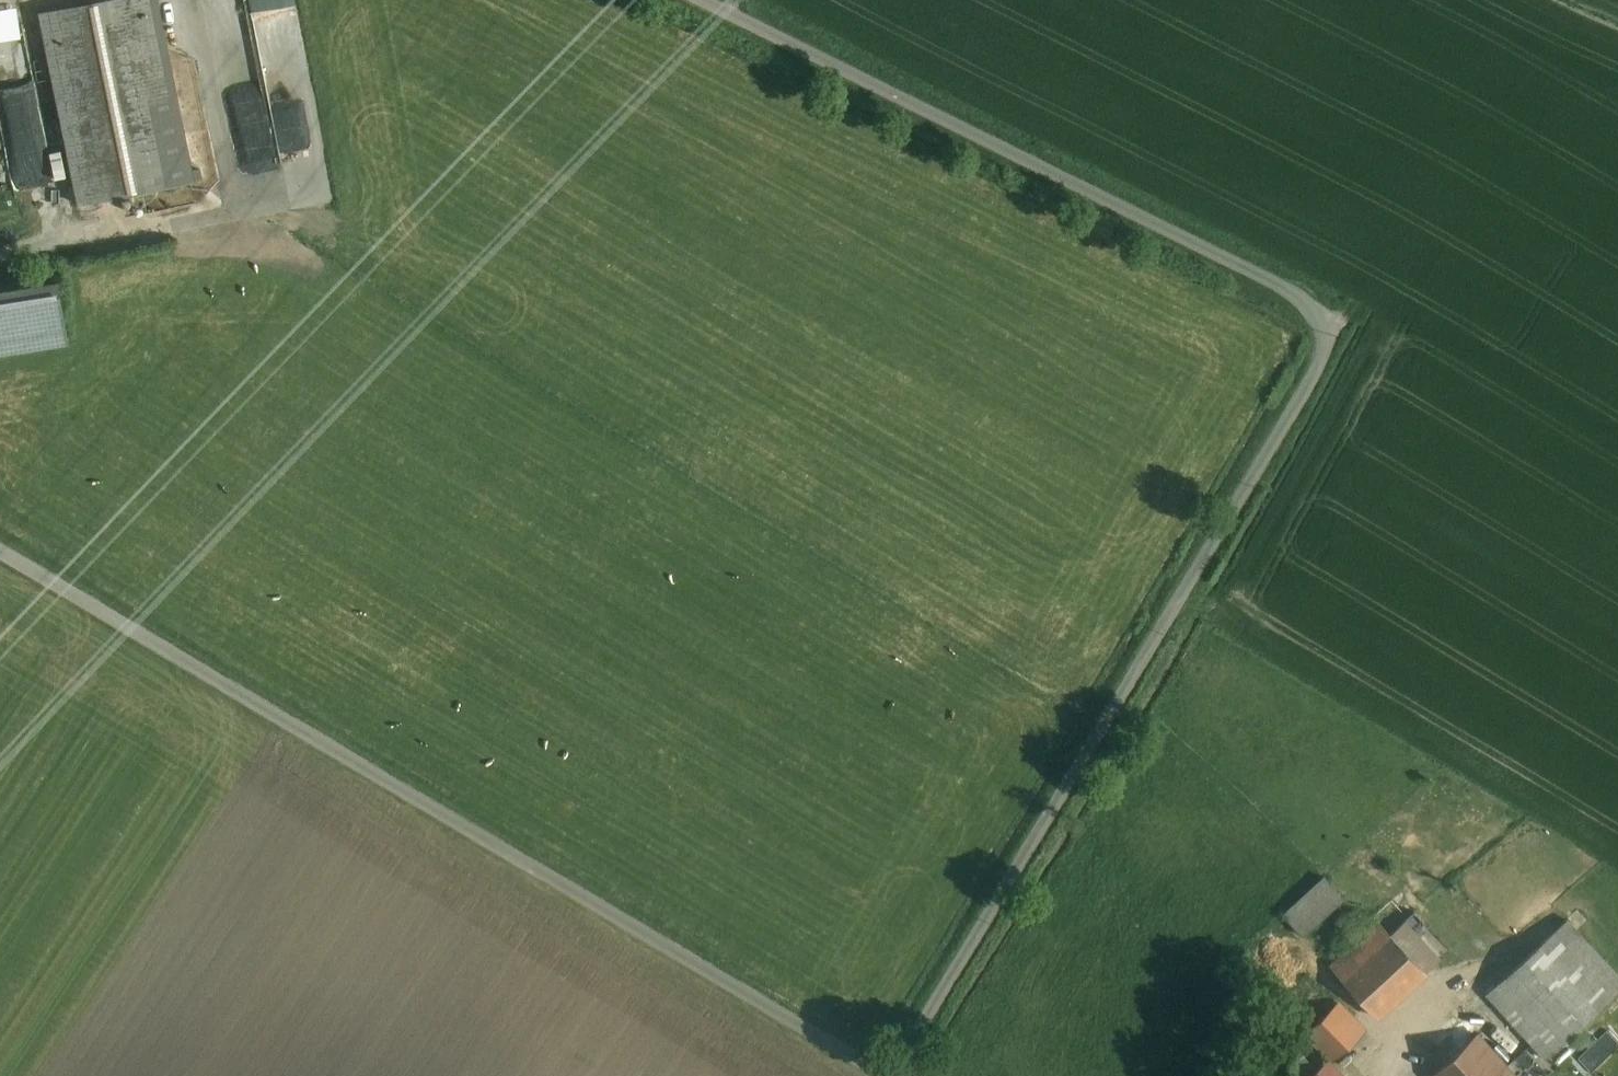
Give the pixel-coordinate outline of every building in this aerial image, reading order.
[(41,12),(79,204),(187,183),(150,0),(101,0),(41,12)] [(12,187),(8,159),(0,160),(0,189),(12,187)] [(0,293),(0,346),(65,335),(56,284),(0,293)] [(1323,873),(1281,911),(1302,934),(1344,895),(1323,873)] [(1361,908),(1313,956),(1367,1011),(1416,964),(1361,908)] [(1487,994),(1546,1059),(1598,1012),(1617,993),(1617,977),(1566,920),(1487,994)] [(1460,970),(1443,952),(1423,972),(1440,989),(1460,970)] [(1325,990),(1281,1033),(1301,1052),(1285,1068),(1292,1075),(1351,1075),(1352,1075),(1326,1049),(1355,1020),(1325,990)] [(1431,1075),(1498,1075),(1502,1072),(1507,1068),(1477,1034),(1431,1075)] [(1498,1075),(1515,1075),(1507,1068),(1502,1072),(1498,1075)]
